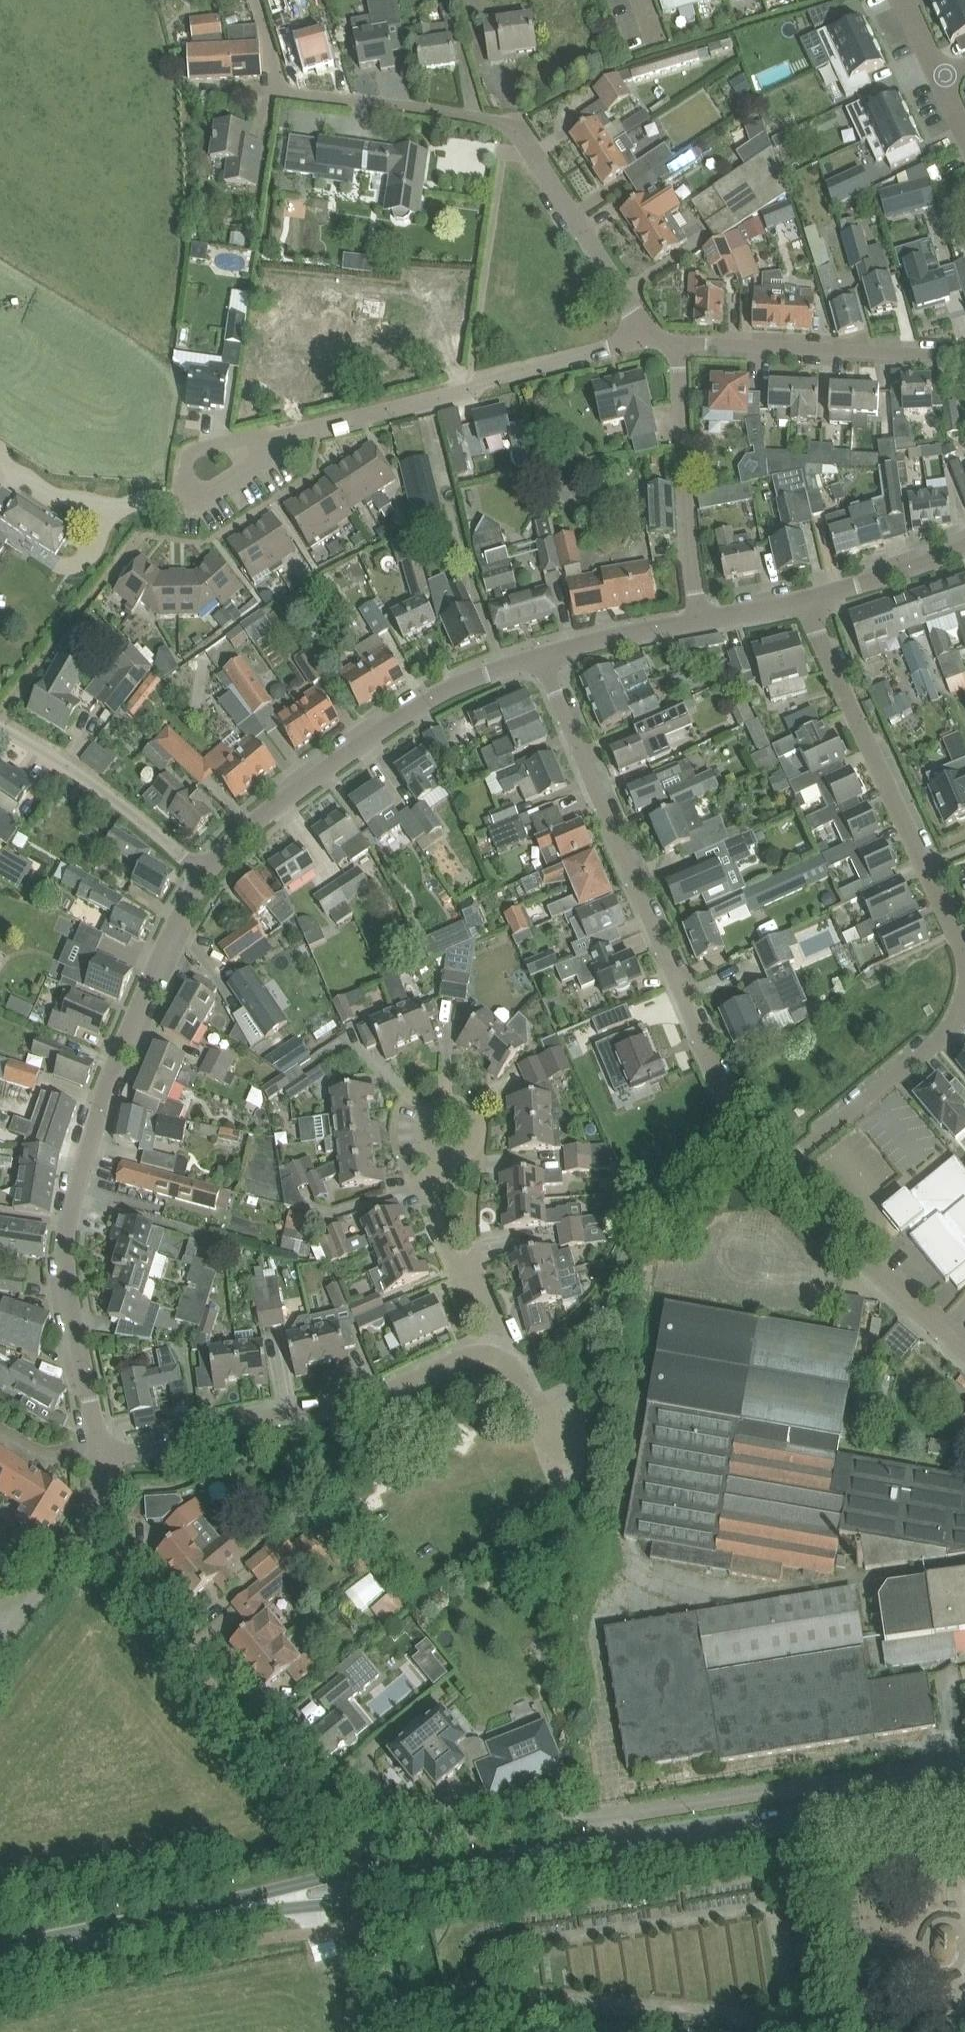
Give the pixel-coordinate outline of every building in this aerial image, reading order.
[(279,28),(291,25),(284,0),(271,0),(279,28)] [(355,36),(352,39),(354,49),(357,51),(361,69),(381,65),(382,72),(396,69),(388,29),(402,26),(398,0),(368,0),(373,30),(354,33),(355,36)] [(696,5),(695,0),(660,0),(664,15),(696,5)] [(941,22),(964,11),(964,0),(931,0),(936,10),(935,11),(939,19),(940,19),(941,22)] [(452,1),(440,5),(443,14),(455,10),(452,1)] [(417,42),(418,52),(421,72),(455,67),(453,47),(451,38),(450,36),(463,32),(455,10),(443,14),(446,24),(429,26),(429,24),(429,21),(416,23),(417,26),(415,26),(417,42)] [(941,22),(943,25),(941,26),(946,35),(947,34),(952,44),(964,38),(964,11),(941,22)] [(234,14),(223,18),(226,27),(238,23),(234,14)] [(232,77),(231,47),(224,48),(219,17),(193,18),(195,49),(189,49),(189,59),(190,79),(232,77)] [(536,51),(533,31),(531,18),(508,22),(507,17),(485,20),(488,43),(491,63),(519,59),(519,54),(536,51)] [(292,28),(301,61),(331,53),(322,20),(292,28)] [(818,34),(831,63),(874,43),(873,40),(874,40),(870,31),(869,31),(864,21),(850,28),(847,20),(818,34)] [(227,29),(231,47),(232,77),(261,76),(260,47),(257,26),(227,29)] [(711,55),(734,48),(732,40),(708,47),(711,55)] [(874,43),(831,63),(847,97),(872,85),(867,74),(885,66),(880,56),(881,55),(877,46),(876,47),(874,43)] [(697,51),(630,71),(619,74),(596,89),(610,111),(633,97),(624,83),(633,81),(634,82),(700,62),(697,51)] [(740,98),(753,89),(743,74),(730,83),(740,98)] [(846,110),(862,143),(910,120),(909,117),(910,117),(906,108),(904,108),(900,98),(877,109),(872,98),(846,110)] [(645,110),(634,118),(639,127),(651,119),(645,110)] [(571,135),(588,160),(612,144),(603,130),(610,125),(603,114),(571,135)] [(810,122),(814,132),(826,126),(822,117),(810,122)] [(910,120),(862,143),(862,144),(867,141),(877,162),(886,158),(891,169),(922,155),(917,144),(920,143),(916,133),(917,132),(913,123),(912,124),(910,120)] [(246,157),(248,143),(250,128),(216,123),(211,157),(229,160),(226,181),(256,186),(260,158),(246,157)] [(784,134),(773,140),(777,150),(789,144),(784,134)] [(626,135),(612,144),(588,160),(604,185),(638,163),(631,153),(636,150),(626,135)] [(291,137),(286,173),(316,177),(317,166),(391,176),(389,189),(393,189),(390,212),(393,212),(393,214),(394,218),(397,222),(404,223),(409,221),(411,216),(412,215),(419,216),(428,155),(373,147),(323,139),(323,142),(291,137)] [(763,142),(751,143),(752,151),(763,150),(763,142)] [(645,159),(653,172),(675,159),(666,145),(645,159)] [(693,202),(717,241),(724,237),(790,193),(774,148),(705,194),(699,184),(687,193),(693,202)] [(675,159),(653,172),(662,187),(693,167),(684,153),(675,159)] [(862,169),(827,185),(834,207),(871,189),(862,169)] [(929,181),(889,192),(895,217),(936,206),(929,181)] [(622,212),(639,237),(672,216),(656,190),(654,192),(622,212)] [(789,202),(762,213),(769,231),(796,220),(789,202)] [(672,216),(639,237),(655,262),(688,241),(689,241),(672,216)] [(760,220),(744,226),(750,241),(766,235),(760,220)] [(831,306),(839,335),(865,328),(855,292),(843,295),(825,240),(821,241),(816,226),(806,229),(830,306),(831,306)] [(862,228),(842,234),(853,269),(858,267),(863,285),(864,284),(867,295),(873,315),(899,308),(893,288),(890,276),(888,276),(883,258),(871,261),(862,228)] [(235,234),(234,246),(244,247),(245,235),(235,234)] [(724,237),(717,241),(711,245),(724,279),(738,273),(724,237)] [(206,262),(208,245),(192,243),(190,260),(206,262)] [(895,250),(900,268),(906,266),(919,309),(934,305),(935,309),(947,305),(946,302),(950,300),(939,262),(925,266),(918,244),(895,250)] [(732,253),(743,282),(760,276),(750,247),(732,253)] [(345,255),(344,269),(360,271),(372,272),(373,258),(361,256),(345,255)] [(957,263),(964,290),(964,261),(957,263)] [(763,271),(763,286),(783,287),(784,271),(763,271)] [(706,284),(706,277),(690,276),(689,300),(697,301),(696,325),(722,326),(724,285),(706,284)] [(753,328),(783,329),(785,288),(768,287),(768,290),(755,289),(753,328)] [(785,288),(783,329),(813,331),(815,292),(802,291),(802,289),(785,288)] [(386,316),(387,296),(358,295),(357,315),(386,316)] [(230,316),(227,342),(243,344),(247,319),(230,316)] [(257,337),(250,384),(285,389),(286,383),(303,385),(311,326),(283,322),(280,341),(257,337)] [(178,353),(176,361),(185,368),(189,370),(193,371),(191,386),(188,406),(204,409),(205,405),(224,408),(227,388),(229,376),(228,376),(230,368),(223,367),(224,359),(178,353)] [(593,386),(598,406),(601,419),(625,414),(631,439),(656,433),(650,408),(651,407),(643,374),(593,386)] [(892,391),(892,411),(894,422),(905,421),(905,411),(932,410),(932,408),(943,407),(939,382),(931,382),(931,378),(903,379),(903,391),(892,391)] [(713,379),(713,392),(706,392),(705,408),(713,409),(718,414),(718,422),(734,423),(734,416),(747,416),(748,387),(745,387),(742,384),(742,381),(713,379)] [(779,422),(792,422),(793,412),(795,383),(770,382),(769,411),(779,411),(779,422)] [(793,412),(792,422),(792,424),(809,425),(809,421),(817,421),(818,413),(819,384),(795,383),(793,412)] [(831,423),(854,424),(854,415),(856,386),(831,385),(830,414),(831,414),(831,423)] [(854,415),(854,424),(854,429),(868,430),(869,416),(879,416),(880,387),(856,386),(854,415)] [(508,410),(477,417),(483,442),(510,436),(519,474),(537,470),(526,425),(512,428),(508,410)] [(963,430),(959,410),(944,413),(948,433),(963,430)] [(770,479),(769,477),(767,461),(765,441),(764,441),(761,418),(748,420),(753,465),(757,465),(759,481),(770,479)] [(916,437),(895,439),(897,450),(917,448),(916,437)] [(882,468),(883,470),(900,471),(899,464),(898,454),(897,450),(895,439),(879,441),(880,454),(882,468)] [(804,464),(803,466),(820,466),(820,444),(810,444),(809,464),(804,464)] [(820,444),(820,466),(838,467),(853,467),(853,453),(853,451),(835,450),(835,445),(820,444)] [(953,444),(942,449),(945,456),(956,452),(953,444)] [(374,446),(351,460),(383,510),(382,511),(387,518),(396,512),(392,505),(392,504),(387,497),(379,495),(378,493),(397,480),(374,446)] [(932,447),(922,449),(924,457),(924,460),(934,458),(932,447)] [(546,453),(538,455),(541,467),(549,465),(546,453)] [(853,467),(862,468),(862,454),(853,453),(853,467)] [(418,529),(417,530),(420,542),(448,535),(429,457),(402,464),(418,529)] [(351,460),(329,475),(348,505),(351,511),(365,502),(374,516),(382,511),(383,510),(351,460)] [(960,461),(950,465),(964,500),(964,473),(960,461)] [(782,465),(782,475),(802,471),(803,466),(782,465)] [(803,466),(802,471),(813,516),(826,514),(821,490),(824,489),(821,476),(824,476),(824,475),(840,475),(838,467),(820,466),(803,466)] [(900,471),(882,470),(885,502),(887,519),(905,516),(902,487),(900,471)] [(782,475),(777,476),(782,499),(776,501),(783,530),(790,528),(792,536),(772,541),(779,573),(810,566),(799,519),(813,516),(802,471),(782,475)] [(330,481),(310,494),(335,534),(341,530),(338,527),(355,516),(351,511),(348,505),(329,475),(327,476),(330,481)] [(754,500),(750,484),(699,494),(702,510),(754,500)] [(648,535),(677,534),(677,532),(675,532),(673,486),(674,486),(674,485),(672,485),(646,486),(646,488),(647,488),(649,534),(648,534),(648,535)] [(849,512),(850,512),(843,487),(833,490),(837,502),(842,501),(846,514),(826,519),(838,558),(861,551),(849,512)] [(2,489),(0,493),(0,519),(15,528),(56,555),(72,531),(55,520),(19,497),(18,499),(2,489)] [(949,491),(929,494),(933,527),(953,525),(949,491)] [(335,534),(310,494),(286,509),(305,539),(306,538),(313,549),(328,539),(335,534)] [(933,527),(929,494),(909,497),(913,530),(933,527)] [(873,505),(850,512),(849,512),(861,551),(884,544),(878,520),(887,519),(885,502),(873,505)] [(275,516),(252,531),(278,571),(285,566),(282,563),(298,552),(275,516)] [(499,525),(484,529),(483,531),(481,533),(480,535),(479,537),(478,538),(477,540),(477,542),(477,544),(477,546),(477,547),(477,549),(485,576),(483,577),(487,592),(495,590),(498,601),(490,604),(498,632),(556,616),(548,587),(519,595),(505,544),(498,527),(500,526),(499,525)] [(387,526),(376,533),(383,543),(393,537),(387,526)] [(755,547),(753,547),(751,536),(732,540),(730,529),(717,532),(726,579),(760,573),(755,547)] [(420,542),(417,530),(392,541),(399,565),(403,563),(415,606),(393,617),(404,639),(437,623),(421,559),(424,558),(420,542)] [(278,571),(252,531),(230,545),(253,581),(269,571),(271,575),(278,571)] [(583,562),(575,532),(554,537),(562,568),(583,562)] [(0,534),(0,554),(9,539),(0,534)] [(351,540),(356,548),(366,541),(361,534),(351,540)] [(553,538),(537,542),(544,574),(561,570),(556,549),(553,539),(553,538)] [(338,542),(327,548),(333,559),(344,553),(338,542)] [(196,574),(217,598),(225,608),(227,610),(233,604),(230,601),(244,588),(239,583),(216,556),(196,574)] [(133,613),(142,600),(162,575),(141,559),(119,587),(115,592),(129,603),(126,607),(133,613)] [(570,596),(571,596),(575,615),(656,601),(649,562),(601,571),(602,575),(567,581),(570,596)] [(161,615),(179,615),(179,574),(162,575),(142,600),(161,615)] [(199,614),(217,598),(196,574),(179,574),(179,615),(199,614)] [(295,575),(284,582),(290,591),(291,592),(301,585),(295,575)] [(439,623),(443,621),(456,649),(486,636),(462,582),(451,587),(446,575),(430,582),(439,623)] [(281,577),(272,583),(281,597),(290,591),(284,582),(281,577)] [(944,584),(954,615),(956,614),(961,628),(964,626),(964,577),(944,584)] [(356,648),(365,664),(383,694),(406,680),(385,646),(380,636),(391,629),(380,610),(384,607),(371,584),(365,587),(373,602),(360,610),(376,636),(356,648)] [(944,584),(915,593),(926,624),(954,615),(944,584)] [(284,601),(294,618),(311,608),(302,591),(284,601)] [(264,594),(261,596),(268,605),(276,600),(271,593),(264,594)] [(915,593),(889,602),(899,633),(909,630),(912,639),(926,633),(923,625),(926,624),(915,593)] [(899,633),(889,602),(851,615),(865,661),(886,654),(885,652),(901,647),(898,638),(900,637),(899,633)] [(228,611),(236,621),(243,616),(234,606),(228,611)] [(223,630),(234,621),(225,610),(214,619),(223,630)] [(242,624),(254,641),(254,640),(257,644),(270,635),(266,630),(272,626),(262,610),(242,624)] [(206,632),(194,640),(199,647),(210,639),(206,632)] [(932,638),(947,681),(964,675),(964,671),(957,652),(953,654),(946,633),(943,634),(932,638)] [(722,635),(695,640),(697,650),(724,645),(722,635)] [(753,648),(758,667),(764,689),(769,688),(772,701),(808,692),(805,679),(809,677),(799,636),(753,648)] [(918,642),(903,648),(913,675),(912,676),(920,696),(929,692),(933,702),(941,699),(918,642)] [(131,643),(117,655),(90,692),(117,714),(153,667),(131,643)] [(160,651),(156,666),(165,679),(180,668),(167,646),(160,651)] [(736,678),(738,677),(752,672),(744,649),(733,653),(736,663),(731,665),(736,678)] [(296,662),(312,685),(324,677),(309,654),(296,662)] [(644,655),(582,681),(592,705),(624,691),(619,681),(650,669),(644,655)] [(67,728),(77,712),(80,705),(71,700),(86,673),(74,667),(61,659),(31,710),(47,720),(49,718),(67,728)] [(219,702),(239,726),(272,704),(242,659),(225,670),(234,684),(229,688),(232,692),(219,702)] [(383,694),(365,664),(354,671),(351,667),(340,674),(360,708),(383,694)] [(126,709),(135,717),(163,682),(153,675),(126,709)] [(624,691),(592,705),(602,728),(620,721),(632,716),(634,721),(660,710),(652,692),(650,693),(646,682),(624,691)] [(307,701),(298,707),(318,735),(340,720),(318,689),(305,698),(307,701)] [(503,719),(507,728),(537,716),(536,713),(537,710),(535,705),(533,705),(527,692),(471,716),(477,730),(503,719)] [(694,697),(684,702),(687,711),(698,707),(694,697)] [(628,740),(610,748),(621,772),(639,764),(648,760),(641,745),(654,740),(655,743),(666,738),(662,728),(690,717),(687,711),(684,702),(634,724),(639,736),(628,740)] [(740,728),(744,725),(757,719),(750,703),(733,711),(740,728)] [(318,735),(298,707),(288,714),(285,710),(274,718),(296,751),(318,735)] [(892,707),(883,711),(887,721),(896,718),(892,707)] [(814,708),(803,713),(810,727),(821,722),(814,708)] [(482,751),(493,777),(497,775),(518,766),(514,754),(547,740),(542,728),(543,725),(541,720),(539,719),(537,716),(507,728),(512,739),(482,751)] [(757,719),(744,725),(756,748),(768,742),(757,719)] [(801,750),(811,773),(812,773),(841,760),(841,761),(847,758),(845,754),(847,753),(843,744),(841,745),(835,733),(829,735),(824,723),(819,725),(795,736),(773,746),(779,760),(801,750)] [(156,744),(173,760),(175,758),(194,778),(209,763),(213,768),(211,770),(236,800),(257,783),(235,757),(223,743),(205,759),(171,727),(156,744)] [(424,735),(432,753),(434,758),(451,751),(441,728),(424,735)] [(243,749),(235,757),(257,783),(277,765),(252,736),(241,746),(243,749)] [(105,774),(118,756),(95,740),(82,758),(105,774)] [(164,770),(173,760),(156,744),(147,754),(164,770)] [(778,763),(771,748),(753,757),(760,772),(778,763)] [(441,770),(437,773),(424,753),(398,770),(412,791),(412,790),(420,802),(431,795),(447,785),(441,770)] [(523,766),(499,777),(506,794),(521,788),(527,804),(567,787),(553,753),(535,761),(527,765),(530,772),(526,774),(523,766)] [(699,780),(698,780),(690,760),(653,775),(653,777),(627,787),(637,812),(671,798),(675,809),(706,797),(699,780)] [(818,787),(828,809),(829,810),(858,796),(858,797),(863,794),(862,791),(864,790),(860,780),(857,781),(852,769),(846,772),(841,761),(841,760),(812,773),(811,773),(790,783),(796,797),(801,808),(808,806),(802,794),(818,787)] [(936,798),(935,803),(938,811),(942,813),(947,824),(957,819),(962,820),(964,819),(964,760),(941,770),(946,781),(931,787),(936,798)] [(0,769),(0,791),(20,805),(35,783),(16,770),(14,773),(3,765),(0,769)] [(769,781),(777,796),(792,789),(783,771),(775,775),(776,777),(769,781)] [(169,814),(171,812),(195,836),(214,816),(202,805),(206,801),(195,790),(190,794),(168,774),(154,788),(166,799),(160,805),(169,814)] [(379,784),(352,802),(363,819),(368,825),(369,825),(380,841),(402,826),(414,843),(426,835),(417,821),(413,814),(409,809),(400,815),(395,808),(390,800),(379,784)] [(927,789),(919,792),(921,799),(929,795),(927,789)] [(835,823),(845,845),(845,846),(874,833),(875,833),(880,831),(878,827),(881,826),(876,817),(874,818),(868,805),(863,808),(858,797),(858,796),(829,810),(828,809),(806,819),(813,833),(835,823)] [(739,826),(727,831),(721,818),(703,825),(693,802),(652,820),(666,853),(702,838),(707,850),(743,835),(739,826)] [(426,804),(413,814),(417,821),(426,835),(428,838),(440,829),(443,828),(426,804)] [(495,827),(518,817),(513,805),(489,815),(495,827)] [(0,814),(0,839),(8,845),(22,825),(2,811),(0,814)] [(362,832),(358,834),(343,811),(314,831),(330,854),(331,854),(339,865),(349,859),(352,863),(373,849),(362,832)] [(527,813),(520,816),(524,828),(532,824),(527,813)] [(518,817),(495,827),(489,829),(499,853),(530,840),(524,828),(520,816),(518,817)] [(582,821),(566,828),(565,826),(536,838),(542,852),(556,846),(561,859),(592,846),(591,843),(592,839),(591,835),(587,833),(582,821)] [(133,882),(145,889),(162,899),(177,875),(148,858),(153,851),(116,829),(106,845),(142,866),(133,882)] [(440,829),(428,838),(432,845),(445,837),(440,829)] [(717,860),(666,881),(677,907),(703,896),(708,905),(722,899),(722,900),(730,896),(721,874),(732,869),(732,868),(751,861),(747,852),(757,848),(751,833),(721,845),(726,857),(718,860),(717,860)] [(851,859),(862,882),(891,869),(891,870),(897,867),(895,863),(898,862),(893,853),(891,854),(885,842),(880,844),(875,833),(874,833),(845,846),(845,845),(823,855),(829,869),(851,859)] [(270,865),(282,881),(287,889),(316,869),(299,845),(270,865)] [(18,890),(26,877),(27,878),(35,866),(21,857),(21,858),(5,850),(0,858),(0,879),(18,890)] [(566,875),(571,888),(604,874),(594,852),(548,871),(527,880),(532,889),(543,884),(566,875)] [(709,917),(703,919),(684,926),(698,961),(725,951),(713,921),(748,907),(751,913),(830,878),(822,855),(742,891),(743,894),(706,909),(709,917)] [(112,926),(122,932),(140,941),(151,920),(123,905),(126,901),(108,892),(100,889),(103,883),(72,867),(63,885),(80,893),(78,898),(91,904),(116,917),(112,926)] [(868,895),(878,918),(879,919),(908,905),(908,906),(914,903),(912,900),(914,899),(910,889),(908,891),(902,878),(896,881),(891,870),(891,869),(862,882),(840,892),(846,905),(868,895)] [(357,870),(337,884),(348,902),(369,887),(357,870)] [(554,920),(565,915),(582,908),(594,903),(613,895),(604,874),(571,888),(576,898),(552,908),(549,909),(554,920)] [(275,897),(270,891),(257,875),(249,882),(243,881),(239,885),(240,890),(237,892),(257,917),(267,908),(282,927),(297,914),(285,892),(275,897)] [(355,913),(348,902),(337,884),(316,899),(327,916),(331,913),(337,921),(339,925),(355,913)] [(830,908),(835,907),(837,902),(836,897),(831,894),(826,896),(823,900),(825,906),(830,908)] [(481,927),(483,923),(472,897),(466,900),(467,902),(459,905),(468,925),(476,929),(481,927)] [(582,908),(565,915),(568,925),(572,923),(580,943),(625,924),(615,900),(584,913),(582,908)] [(879,919),(878,918),(857,928),(843,934),(849,946),(862,940),(863,942),(879,934),(890,958),(896,956),(930,940),(929,936),(931,935),(927,926),(924,927),(923,923),(919,914),(913,917),(908,906),(908,905),(879,919)] [(506,914),(515,936),(531,929),(523,908),(506,914)] [(304,918),(299,921),(311,948),(327,941),(319,923),(311,919),(304,918)] [(221,946),(232,962),(266,937),(254,922),(221,946)] [(412,926),(399,932),(415,965),(428,959),(412,926)] [(444,932),(422,942),(430,962),(449,954),(453,952),(444,932)] [(795,962),(783,935),(756,947),(768,973),(795,962)] [(79,984),(102,994),(120,1002),(133,973),(117,966),(120,961),(101,953),(101,954),(75,943),(66,965),(68,966),(63,977),(64,978),(71,981),(79,984)] [(605,995),(617,990),(621,991),(624,990),(628,988),(630,985),(631,984),(643,979),(632,953),(616,960),(610,945),(589,954),(590,954),(557,968),(563,984),(578,977),(583,989),(599,982),(605,995)] [(553,951),(526,963),(532,977),(558,966),(553,951)] [(252,970),(230,985),(267,1038),(288,1023),(252,970)] [(446,973),(442,998),(455,1000),(459,975),(446,973)] [(383,981),(396,1012),(409,1043),(423,1037),(425,1044),(436,1039),(428,1019),(439,1015),(434,1001),(422,1005),(421,1002),(411,1005),(398,974),(383,981)] [(459,975),(455,1000),(467,1002),(471,977),(459,975)] [(190,987),(181,1004),(207,1019),(217,1002),(212,1000),(218,989),(197,977),(191,987),(190,987)] [(64,978),(61,983),(76,990),(79,984),(71,981),(64,978)] [(721,1012),(728,1029),(781,1005),(785,1013),(790,1011),(795,1024),(814,1015),(824,1007),(818,999),(805,1006),(794,981),(778,989),(774,980),(746,992),(749,999),(721,1012)] [(64,991),(49,1027),(74,1038),(79,1026),(99,1035),(110,1009),(92,1002),(73,994),(73,995),(64,991)] [(345,997),(334,1003),(344,1025),(356,1020),(345,997)] [(207,1019),(181,1004),(165,1031),(192,1046),(207,1019)] [(781,1005),(728,1029),(735,1045),(764,1032),(760,1024),(785,1013),(781,1005)] [(472,1045),(483,1055),(504,1032),(475,1006),(464,1019),(473,1027),(458,1043),(467,1051),(472,1045)] [(628,1007),(593,1022),(599,1037),(634,1022),(628,1007)] [(409,1043),(396,1012),(371,1022),(370,1021),(358,1026),(367,1049),(380,1044),(386,1060),(398,1055),(395,1049),(409,1043)] [(33,1014),(30,1021),(39,1024),(41,1018),(33,1014)] [(504,1032),(483,1055),(494,1065),(489,1070),(498,1078),(529,1044),(528,1022),(520,1014),(504,1032)] [(237,1026),(230,1039),(246,1047),(248,1043),(237,1026)] [(609,1043),(597,1048),(616,1094),(631,1087),(633,1092),(668,1077),(666,1072),(667,1069),(665,1064),(662,1062),(660,1059),(656,1060),(647,1039),(646,1039),(641,1029),(624,1037),(609,1043)] [(96,1064),(83,1059),(82,1058),(83,1056),(38,1039),(33,1053),(60,1064),(55,1077),(86,1089),(96,1064)] [(284,1075),(311,1057),(298,1039),(265,1061),(284,1075)] [(157,1047),(145,1076),(174,1089),(186,1059),(157,1047)] [(539,1060),(544,1070),(567,1060),(562,1049),(539,1060)] [(212,1052),(206,1062),(228,1073),(233,1062),(212,1052)] [(36,1090),(41,1072),(0,1059),(0,1078),(36,1090)] [(567,1060),(544,1070),(549,1082),(572,1071),(567,1060)] [(228,1073),(206,1062),(200,1074),(222,1085),(228,1073)] [(270,1100),(284,1091),(305,1077),(307,1075),(301,1066),(284,1077),(283,1076),(263,1090),(270,1100)] [(157,1115),(157,1116),(181,1120),(187,1107),(169,1099),(174,1089),(145,1076),(137,1094),(138,1095),(133,1106),(151,1114),(157,1115)] [(305,1077),(284,1091),(291,1101),(312,1087),(305,1077)] [(956,1140),(964,1133),(964,1090),(957,1080),(948,1088),(939,1078),(916,1097),(942,1128),(945,1125),(956,1140)] [(528,1096),(509,1097),(510,1109),(517,1109),(518,1124),(552,1122),(561,1122),(568,1122),(556,1095),(551,1095),(546,1083),(529,1091),(530,1096),(528,1096)] [(332,1092),(335,1115),(335,1116),(368,1112),(367,1100),(374,1099),(373,1087),(332,1092)] [(33,1127),(26,1147),(61,1153),(67,1137),(77,1105),(45,1093),(33,1127)] [(181,1120),(157,1116),(151,1114),(148,1114),(120,1108),(114,1139),(142,1145),(145,1135),(162,1139),(184,1143),(189,1122),(181,1120)] [(326,1140),(326,1141),(337,1140),(378,1135),(377,1124),(370,1124),(368,1112),(335,1116),(335,1115),(315,1118),(315,1120),(301,1122),(303,1143),(326,1140)] [(518,1139),(511,1140),(512,1151),(562,1149),(561,1122),(552,1122),(518,1124),(518,1139)] [(220,1138),(219,1139),(239,1143),(242,1132),(222,1128),(221,1130),(220,1138)] [(339,1152),(340,1162),(340,1164),(374,1160),(372,1147),(379,1146),(378,1135),(337,1140),(326,1141),(327,1153),(339,1152)] [(26,1147),(23,1168),(58,1174),(61,1153),(26,1147)] [(591,1147),(566,1148),(566,1161),(591,1160),(591,1147)] [(146,1150),(143,1164),(175,1172),(179,1158),(146,1150)] [(310,1185),(306,1176),(300,1162),(285,1167),(282,1150),(278,1151),(286,1205),(309,1212),(299,1189),(309,1185),(310,1185)] [(13,1168),(14,1159),(0,1157),(0,1166),(13,1168)] [(909,1196),(906,1192),(883,1211),(902,1235),(913,1226),(918,1232),(911,1238),(947,1282),(954,1276),(961,1285),(957,1288),(959,1290),(964,1285),(964,1169),(956,1157),(909,1196)] [(591,1160),(566,1161),(567,1173),(592,1171),(592,1170),(618,1168),(614,1159),(591,1160)] [(317,1171),(306,1176),(310,1185),(317,1200),(329,1194),(324,1181),(341,1174),(343,1188),(364,1185),(384,1183),(382,1171),(375,1172),(374,1160),(340,1164),(340,1162),(317,1172),(317,1171)] [(219,1188),(162,1172),(122,1161),(116,1182),(214,1209),(220,1189),(219,1188)] [(222,1177),(227,1178),(229,1169),(220,1167),(219,1172),(222,1177)] [(23,1168),(16,1210),(32,1212),(51,1215),(58,1174),(23,1168)] [(543,1172),(501,1174),(502,1186),(509,1186),(510,1201),(545,1198),(544,1186),(564,1184),(564,1171),(543,1172)] [(511,1215),(504,1216),(504,1228),(524,1227),(547,1225),(559,1224),(561,1235),(594,1230),(606,1228),(605,1222),(592,1218),(583,1219),(568,1220),(568,1208),(559,1208),(557,1211),(546,1211),(545,1198),(510,1201),(511,1215)] [(340,1260),(372,1246),(410,1229),(410,1228),(403,1231),(399,1220),(405,1217),(398,1200),(379,1209),(382,1215),(362,1223),(368,1236),(363,1238),(359,1237),(349,1241),(341,1223),(339,1224),(328,1228),(332,1236),(330,1237),(319,1242),(329,1265),(340,1260)] [(290,1211),(286,1229),(282,1250),(308,1256),(312,1238),(309,1237),(309,1234),(311,1234),(315,1216),(290,1211)] [(111,1242),(121,1245),(121,1244),(147,1251),(154,1229),(119,1217),(111,1242)] [(45,1259),(49,1227),(30,1224),(0,1220),(0,1252),(25,1256),(45,1259)] [(372,1246),(381,1267),(413,1254),(408,1242),(415,1239),(410,1229),(372,1246)] [(594,1230),(561,1235),(563,1247),(587,1244),(587,1243),(596,1241),(594,1230)] [(200,1286),(206,1268),(208,1262),(196,1258),(200,1248),(196,1240),(192,1238),(186,1256),(185,1256),(183,1263),(193,1266),(188,1283),(200,1286)] [(150,1278),(151,1278),(158,1280),(166,1257),(147,1251),(121,1244),(121,1245),(114,1268),(115,1268),(116,1268),(150,1278)] [(549,1247),(509,1258),(512,1269),(519,1268),(525,1288),(558,1279),(556,1274),(577,1268),(572,1250),(560,1253),(558,1246),(549,1248),(549,1247)] [(413,1254),(381,1267),(387,1281),(381,1284),(385,1293),(391,1290),(429,1273),(425,1262),(418,1265),(413,1254)] [(108,1292),(118,1295),(118,1294),(143,1302),(143,1301),(151,1278),(150,1278),(116,1268),(115,1268),(108,1292)] [(198,1293),(210,1297),(218,1271),(206,1268),(200,1286),(198,1293)] [(274,1327),(266,1279),(264,1268),(256,1269),(258,1280),(253,1281),(257,1305),(256,1305),(260,1329),(274,1327)] [(527,1297),(520,1298),(527,1322),(530,1334),(555,1328),(555,1327),(552,1315),(548,1316),(545,1304),(563,1299),(564,1303),(585,1298),(581,1286),(577,1268),(556,1274),(558,1279),(525,1288),(527,1297)] [(25,1294),(27,1280),(0,1276),(0,1290),(25,1294)] [(278,1276),(266,1279),(274,1327),(285,1325),(281,1301),(283,1300),(278,1276)] [(338,1312),(350,1307),(350,1306),(340,1282),(328,1288),(338,1312)] [(191,1317),(202,1320),(206,1310),(210,1297),(198,1293),(196,1300),(191,1317)] [(118,1294),(118,1295),(110,1318),(120,1322),(115,1337),(151,1341),(161,1307),(143,1301),(143,1302),(118,1294)] [(350,1307),(356,1319),(385,1307),(379,1294),(350,1306),(350,1307)] [(188,1324),(191,1317),(196,1300),(184,1296),(176,1321),(188,1324)] [(206,1310),(202,1320),(198,1334),(195,1352),(199,1351),(201,1370),(213,1369),(215,1390),(227,1389),(226,1382),(241,1380),(237,1346),(212,1349),(210,1337),(212,1333),(217,1335),(221,1322),(216,1320),(218,1314),(214,1312),(218,1300),(210,1297),(206,1310)] [(385,1307),(356,1319),(361,1331),(373,1326),(376,1329),(380,1329),(384,1327),(386,1325),(386,1320),(390,1318),(402,1347),(448,1327),(435,1297),(411,1307),(407,1298),(385,1307)] [(625,1539),(733,1559),(730,1575),(781,1583),(784,1566),(805,1570),(804,1576),(815,1578),(816,1572),(834,1575),(841,1534),(862,1538),(865,1560),(866,1565),(867,1570),(964,1556),(964,1478),(841,1457),(862,1320),(865,1301),(841,1297),(837,1317),(835,1334),(667,1305),(649,1406),(625,1539)] [(46,1335),(52,1315),(5,1300),(3,1307),(0,1306),(0,1320),(46,1335)] [(321,1364),(313,1330),(310,1316),(300,1319),(291,1335),(287,1336),(296,1376),(308,1374),(306,1367),(321,1364)] [(21,1349),(40,1355),(46,1335),(0,1320),(0,1341),(21,1349)] [(350,1321),(313,1330),(321,1364),(336,1360),(337,1367),(349,1364),(346,1351),(356,1349),(350,1321)] [(899,1324),(887,1339),(881,1345),(903,1364),(921,1343),(899,1324)] [(238,1346),(237,1346),(241,1380),(256,1378),(256,1385),(268,1384),(264,1343),(255,1344),(254,1332),(236,1334),(238,1346)] [(4,1391),(6,1388),(25,1398),(20,1405),(49,1424),(64,1430),(69,1418),(55,1412),(68,1390),(20,1363),(14,1372),(0,1364),(0,1389),(4,1391)] [(153,1409),(148,1389),(171,1384),(176,1405),(174,1405),(177,1419),(190,1416),(185,1378),(182,1379),(179,1366),(164,1370),(147,1374),(146,1369),(123,1374),(131,1413),(135,1412),(138,1428),(159,1424),(156,1408),(153,1409)] [(882,1373),(873,1403),(881,1405),(890,1376),(882,1373)] [(871,1409),(871,1425),(880,1425),(880,1410),(871,1409)] [(877,1432),(875,1446),(889,1449),(891,1435),(877,1432)] [(0,1447),(0,1492),(24,1508),(16,1520),(30,1528),(28,1532),(41,1540),(43,1537),(47,1539),(74,1495),(0,1447)] [(163,1520),(184,1503),(179,1496),(161,1497),(162,1519),(163,1520)] [(158,1554),(176,1575),(201,1555),(209,1548),(192,1527),(207,1514),(196,1500),(168,1523),(177,1535),(175,1537),(176,1539),(158,1554)] [(348,1510),(339,1517),(347,1527),(356,1519),(348,1510)] [(336,1520),(330,1526),(342,1540),(348,1535),(336,1520)] [(201,1555),(176,1575),(193,1597),(214,1580),(225,1593),(237,1583),(227,1569),(242,1556),(225,1535),(209,1548),(201,1555)] [(247,1566),(261,1583),(298,1552),(283,1535),(247,1566)] [(232,1644),(249,1666),(274,1645),(276,1647),(284,1640),(289,1636),(268,1609),(272,1605),(270,1603),(287,1588),(290,1592),(331,1558),(314,1539),(298,1552),(261,1583),(234,1604),(242,1614),(252,1627),(247,1631),(232,1644)] [(366,1556),(353,1567),(360,1575),(373,1564),(366,1556)] [(839,1557),(837,1567),(845,1569),(847,1558),(839,1557)] [(347,1593),(361,1611),(385,1592),(371,1574),(347,1593)] [(889,1587),(880,1601),(884,1628),(886,1643),(883,1644),(887,1670),(959,1659),(955,1635),(964,1633),(964,1574),(927,1580),(927,1582),(889,1587)] [(605,1629),(624,1749),(627,1769),(719,1754),(720,1762),(936,1728),(933,1708),(927,1674),(868,1684),(861,1643),(852,1589),(697,1613),(697,1615),(605,1629)] [(373,1610),(388,1628),(409,1610),(393,1592),(373,1610)] [(274,1645),(249,1666),(259,1677),(257,1681),(262,1687),(266,1686),(267,1687),(283,1675),(288,1671),(298,1683),(311,1673),(318,1668),(308,1654),(300,1660),(292,1649),(284,1640),(276,1647),(274,1645)] [(341,1678),(332,1685),(316,1698),(326,1710),(328,1709),(334,1717),(308,1738),(326,1761),(345,1745),(350,1747),(357,1742),(356,1737),(357,1735),(346,1722),(354,1715),(345,1704),(379,1676),(359,1652),(336,1671),(341,1678)] [(444,1667),(430,1679),(435,1684),(449,1673),(444,1667)] [(410,1720),(406,1724),(405,1731),(401,1735),(406,1741),(385,1758),(409,1787),(426,1774),(437,1788),(467,1764),(471,1769),(477,1766),(490,1797),(564,1767),(546,1722),(488,1746),(485,1742),(480,1740),(474,1739),(467,1741),(443,1711),(427,1724),(422,1718),(418,1721),(410,1720)]
